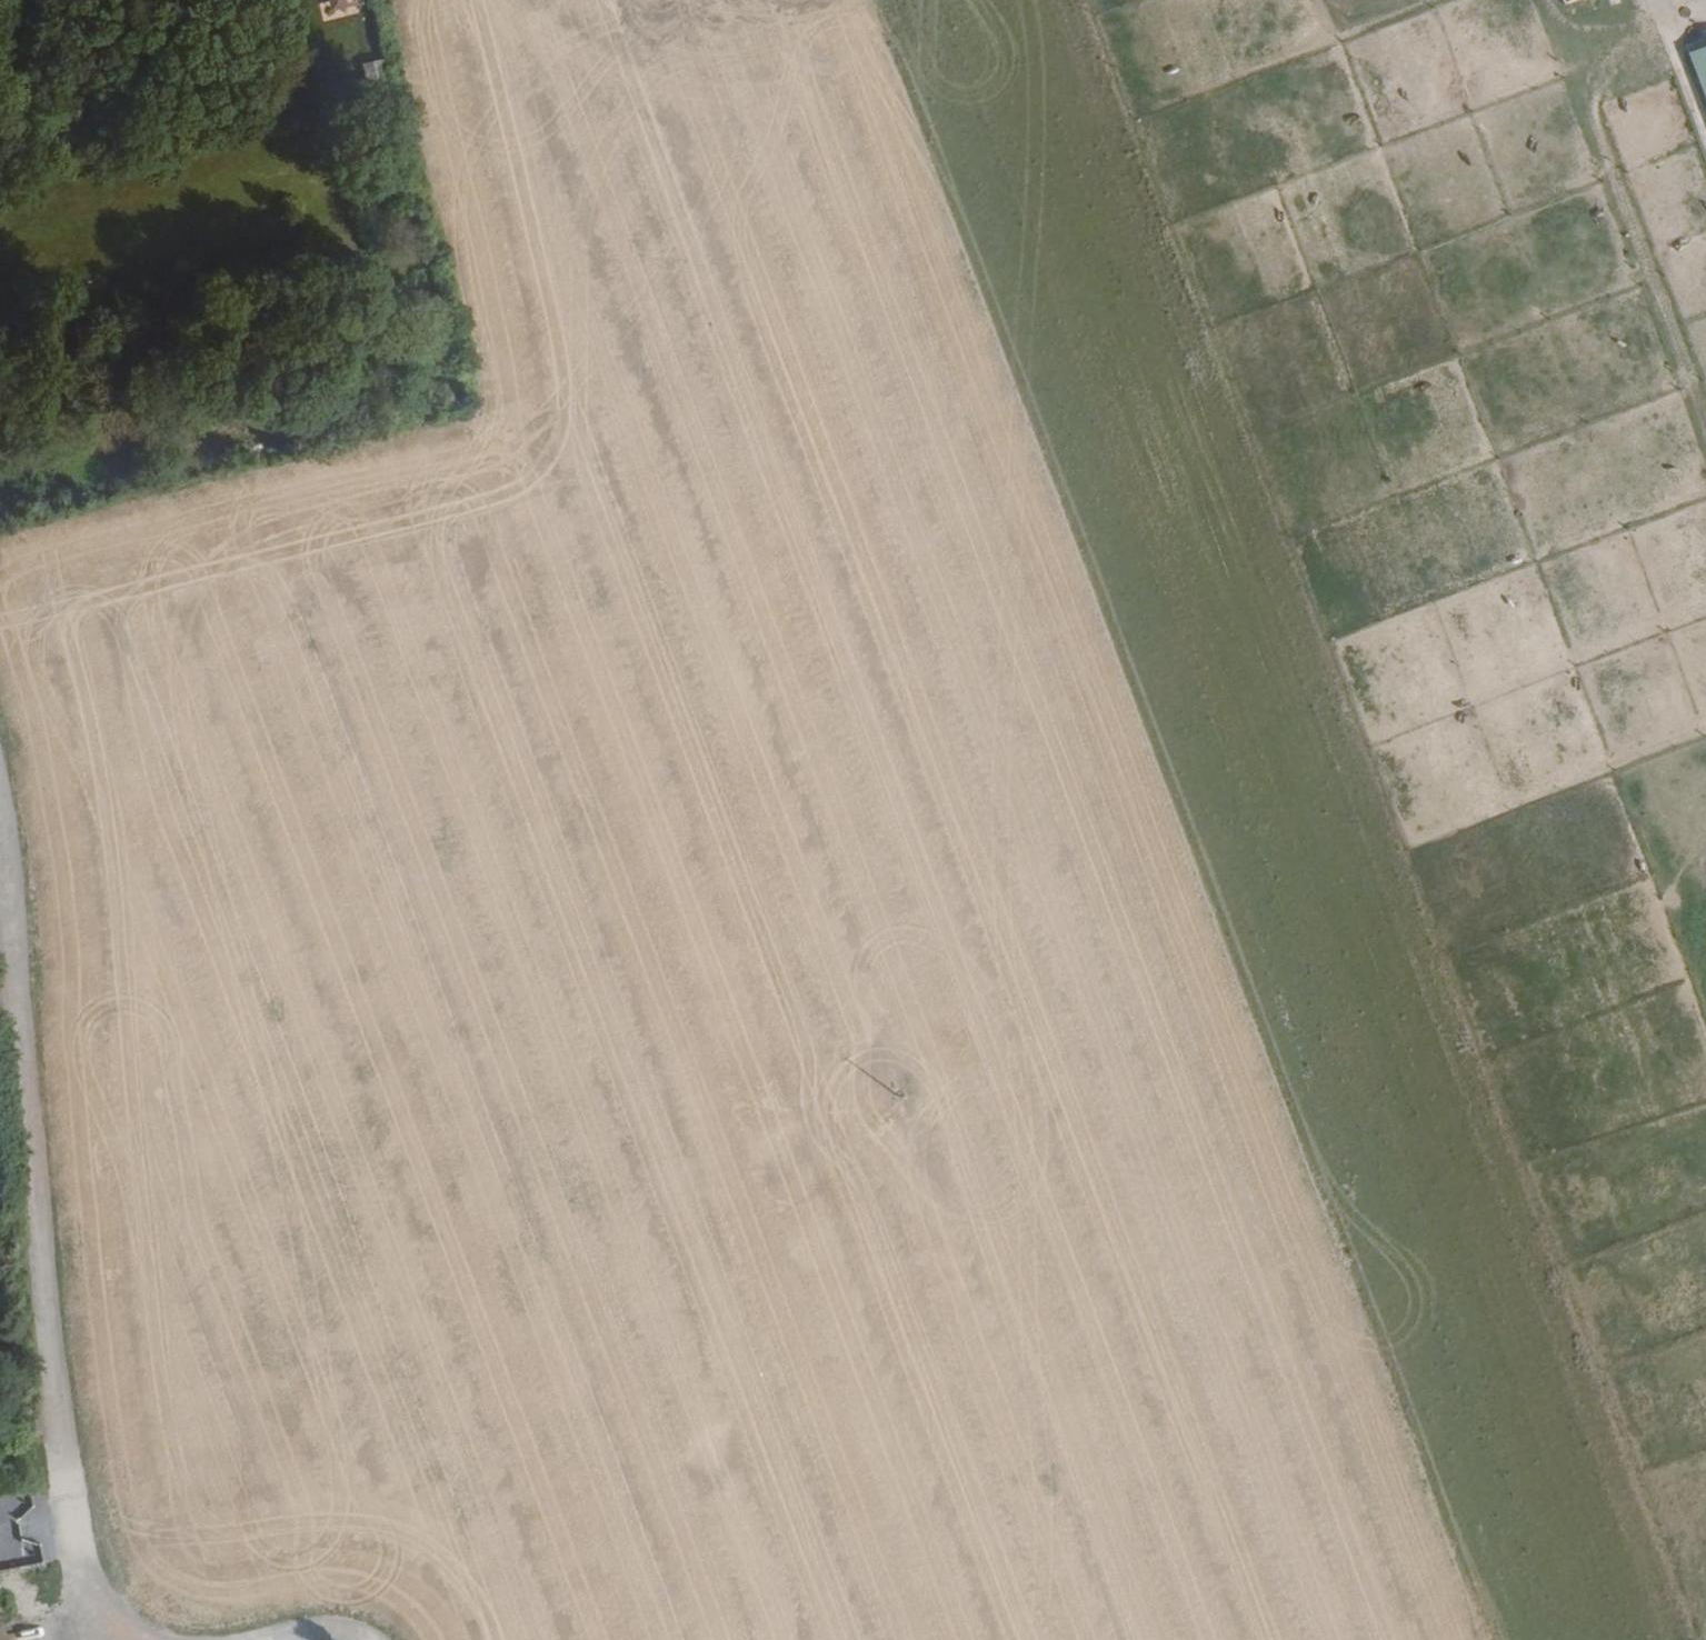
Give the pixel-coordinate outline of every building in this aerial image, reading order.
[(1705,114),(1705,46),(1683,55),(1705,114)]
